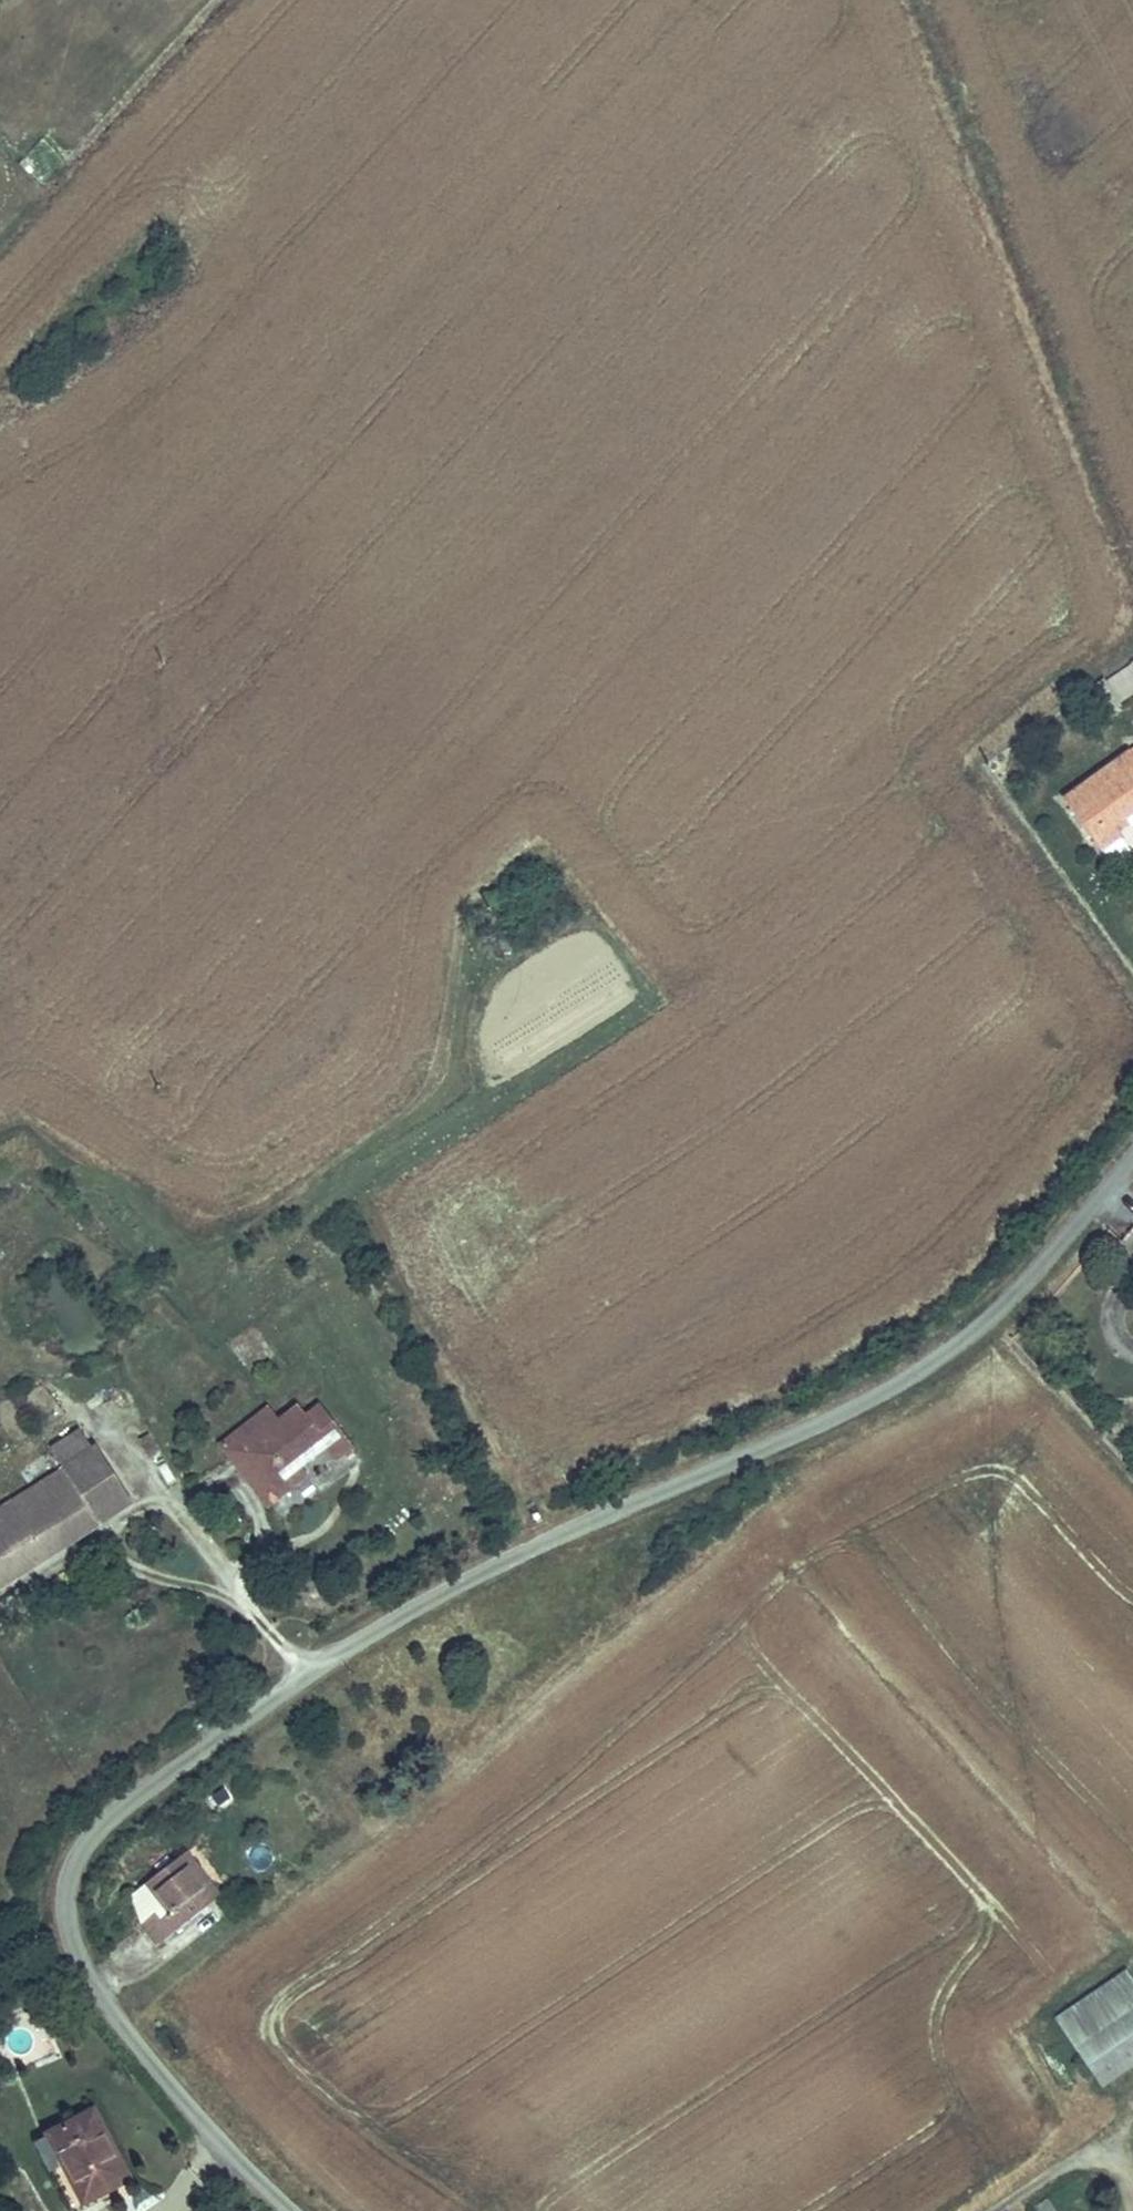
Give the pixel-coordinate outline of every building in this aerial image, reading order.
[(1132,692),(1132,660),(1103,674),(1116,700),(1132,692)] [(1060,794),(1099,853),(1124,835),(1113,822),(1132,808),(1132,744),(1060,794)] [(239,1455),(276,1428),(266,1414),(221,1447),(265,1507),(301,1480),(295,1472),(266,1492),(239,1455)] [(295,1414),(276,1428),(239,1455),(266,1492),(295,1472),(322,1451),(333,1465),(349,1455),(318,1414),(303,1423),(295,1414)] [(0,1508),(0,1586),(122,1507),(75,1422),(42,1445),(55,1471),(0,1508)] [(160,1916),(143,1930),(160,1950),(224,1902),(187,1855),(152,1881),(178,1916),(167,1923),(160,1916)] [(178,1916),(152,1881),(139,1891),(143,1930),(160,1916),(167,1923),(178,1916)] [(1123,1974),(1052,2024),(1067,2045),(1100,2091),(1132,2068),(1132,1987),(1123,1974)] [(90,2110),(48,2135),(86,2200),(128,2175),(90,2110)] [(1035,2210),(1057,2210),(1047,2197),(1033,2207),(1035,2210)]
